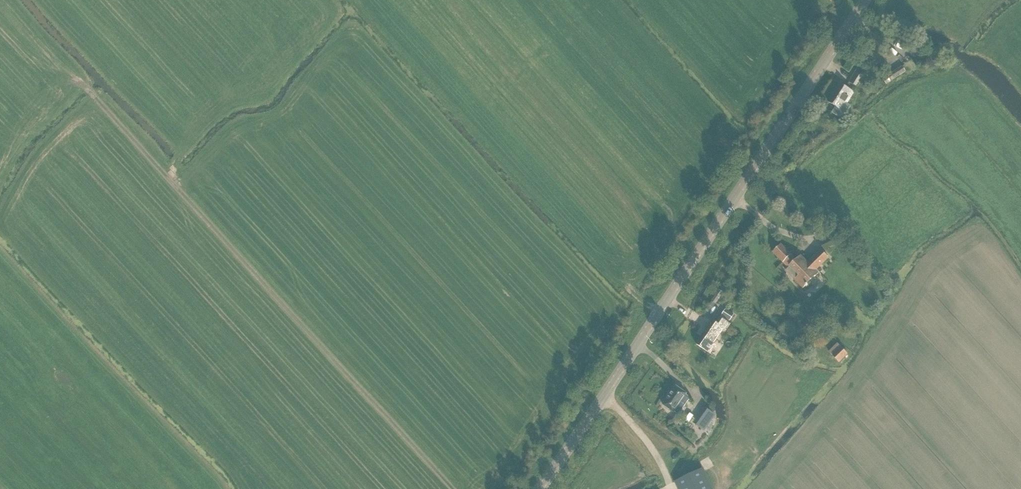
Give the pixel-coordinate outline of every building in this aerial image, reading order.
[(886,85),(906,72),(902,66),(883,80),(886,85)] [(857,88),(865,76),(856,70),(849,82),(857,88)] [(854,93),(840,84),(828,103),(836,107),(832,113),(843,119),(851,105),(848,104),(854,93)] [(781,244),(772,252),(788,268),(785,271),(803,288),(818,273),(815,271),(828,258),(820,250),(807,262),(801,255),(796,260),(781,244)] [(715,304),(723,293),(719,290),(711,301),(712,301),(715,304)] [(712,301),(705,311),(709,313),(715,304),(712,301)] [(734,314),(725,309),(721,315),(730,321),(734,314)] [(730,324),(720,317),(716,323),(712,320),(696,344),(709,352),(714,344),(713,344),(723,328),(726,330),(730,324)] [(839,362),(847,354),(838,343),(829,352),(839,362)] [(678,414),(690,398),(686,395),(687,394),(676,386),(663,405),(673,412),(674,411),(678,414)] [(704,431),(716,415),(704,406),(693,422),(704,431)] [(702,469),(675,482),(678,488),(712,488),(702,469)]
